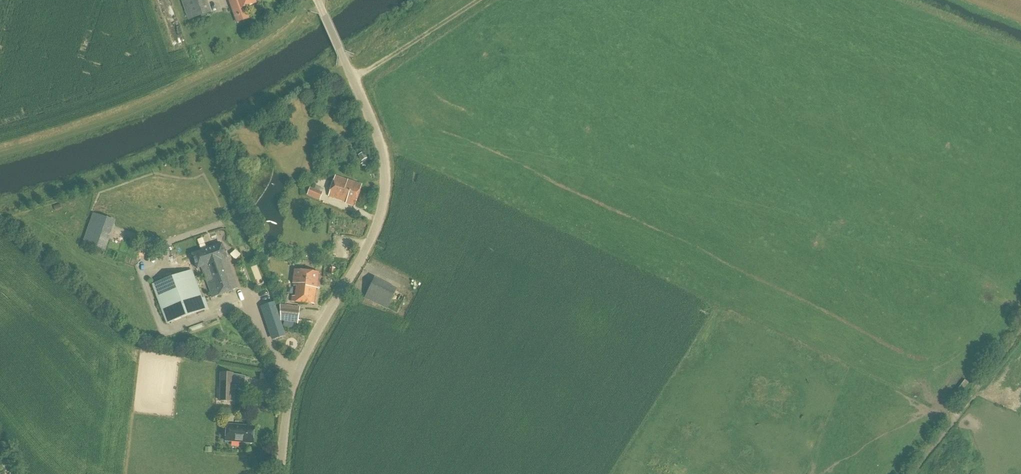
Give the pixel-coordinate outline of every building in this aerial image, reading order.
[(211,12),(207,0),(182,0),(190,20),(211,12)] [(237,22),(249,18),(245,7),(256,3),(255,0),(229,0),(237,22)] [(366,168),(371,165),(363,152),(358,155),(366,168)] [(355,206),(362,185),(335,176),(328,196),(346,202),(346,203),(355,206)] [(320,201),(323,193),(310,187),(306,195),(320,201)] [(92,213),(82,243),(105,251),(115,221),(92,213)] [(237,289),(226,256),(227,255),(226,252),(224,252),(221,244),(192,254),(197,269),(201,267),(213,298),(237,289)] [(202,299),(192,270),(152,285),(166,323),(208,308),(205,298),(202,299)] [(317,288),(319,273),(294,270),(293,283),(294,284),(293,286),(296,287),(295,296),(292,296),(292,301),(314,304),(315,288),(317,288)] [(387,308),(396,290),(374,280),(365,298),(387,308)] [(280,318),(277,308),(276,309),(274,303),(262,307),(273,339),(285,336),(279,319),(280,318)] [(277,308),(280,318),(280,321),(284,321),(283,327),(293,329),(293,323),(297,323),(300,307),(280,304),(280,307),(277,308)] [(272,374),(260,372),(259,379),(271,381),(272,374)] [(232,402),(233,373),(219,373),(219,402),(232,402)] [(236,374),(237,388),(247,387),(246,373),(236,374)] [(253,443),(254,427),(226,425),(225,441),(253,443)] [(9,468),(1,460),(4,456),(0,452),(0,471),(3,473),(9,468)]
